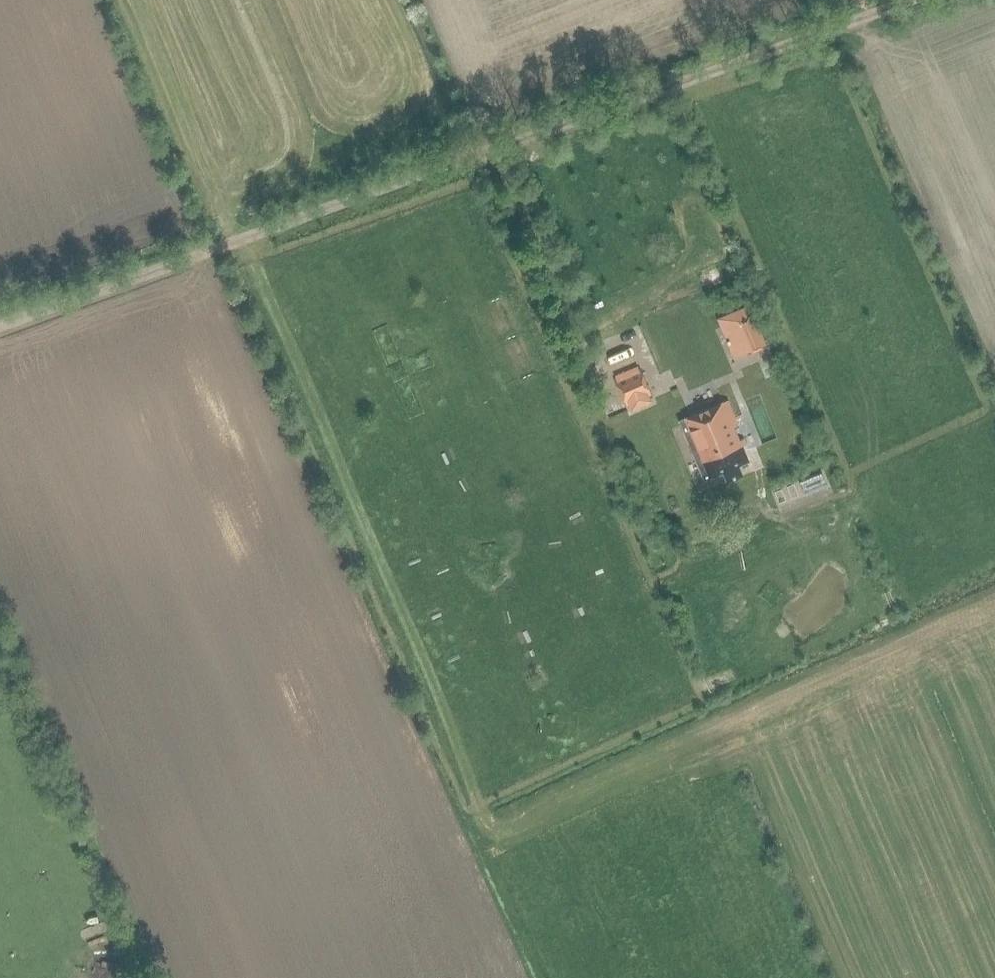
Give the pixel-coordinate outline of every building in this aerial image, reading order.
[(752,314),(734,322),(748,354),(766,346),(752,314)] [(652,395),(641,369),(615,380),(626,406),(652,395)] [(737,468),(747,463),(741,448),(744,446),(726,403),(679,424),(703,481),(720,473),(724,483),(740,476),(737,468)]
